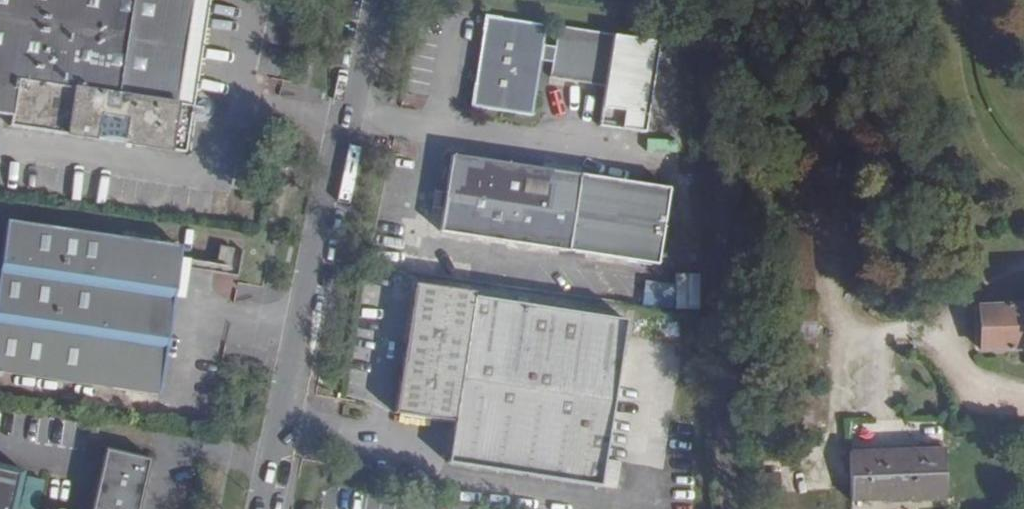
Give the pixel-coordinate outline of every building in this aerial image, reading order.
[(12,116),(11,126),(184,152),(191,107),(177,105),(193,0),(0,0),(0,114),(12,116)] [(191,107),(208,0),(193,0),(177,105),(191,107)] [(546,27),(487,17),(482,48),(480,57),(472,106),(533,116),(540,64),(550,65),(549,80),(622,92),(615,133),(660,140),(675,50),(630,42),(556,30),(553,50),(543,49),(546,27)] [(653,152),(682,154),(682,142),(654,141),(653,152)] [(580,177),(454,157),(441,231),(478,237),(487,238),(516,243),(526,244),(568,251),(577,199),(580,177)] [(174,299),(180,259),(182,249),(6,219),(0,259),(0,370),(158,395),(174,299)] [(208,264),(206,273),(238,278),(245,251),(222,244),(217,265),(208,264)] [(187,270),(206,273),(208,264),(180,259),(174,299),(182,300),(187,270)] [(645,281),(644,306),(700,308),(701,273),(675,272),(675,282),(645,281)] [(602,461),(623,324),(469,299),(469,297),(414,288),(397,393),(392,391),(389,415),(452,426),(446,465),(613,491),(617,464),(602,461)] [(978,354),(1023,351),(1023,305),(976,308),(978,354)] [(90,508),(137,508),(148,457),(103,447),(90,508)] [(946,499),(943,450),(848,454),(850,503),(946,499)] [(22,469),(0,464),(0,508),(14,508),(22,469)] [(43,477),(26,474),(20,504),(36,507),(43,477)]
